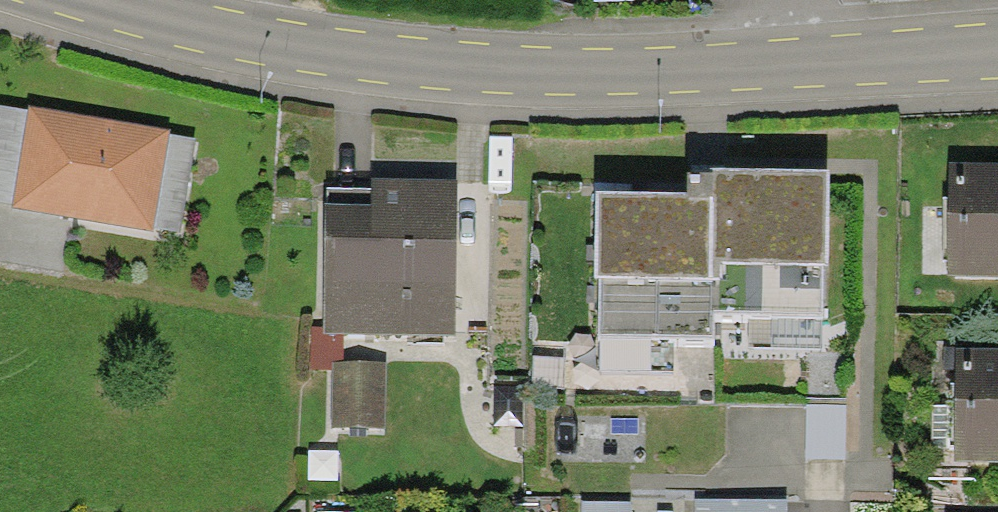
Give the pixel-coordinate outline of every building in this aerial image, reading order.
[(28,111),(0,106),(0,203),(12,205),(28,111)] [(170,131),(29,106),(28,111),(12,205),(11,208),(152,233),(153,227),(169,135),(170,131)] [(195,139),(169,135),(153,227),(178,232),(195,139)] [(951,165),(951,277),(997,277),(997,165),(951,165)] [(829,170),(713,168),(713,174),(686,173),(686,194),(597,192),(595,278),(599,278),(598,338),(712,340),(712,317),(820,319),(821,265),(827,265),(829,170)] [(371,189),(326,189),(326,327),(326,335),(343,335),(455,335),(456,180),(371,180),(371,189)] [(343,362),(343,335),(326,335),(326,327),(311,327),(311,371),(332,371),(332,362),(343,362)] [(956,348),(955,461),(997,462),(997,349),(956,348)] [(332,427),(385,427),(385,362),(343,362),(332,362),(332,371),(332,427)] [(522,383),(493,384),(494,427),(523,427),(522,383)] [(696,511),(787,511),(787,500),(696,499),(696,511)] [(581,511),(630,511),(630,502),(581,501),(581,511)]
